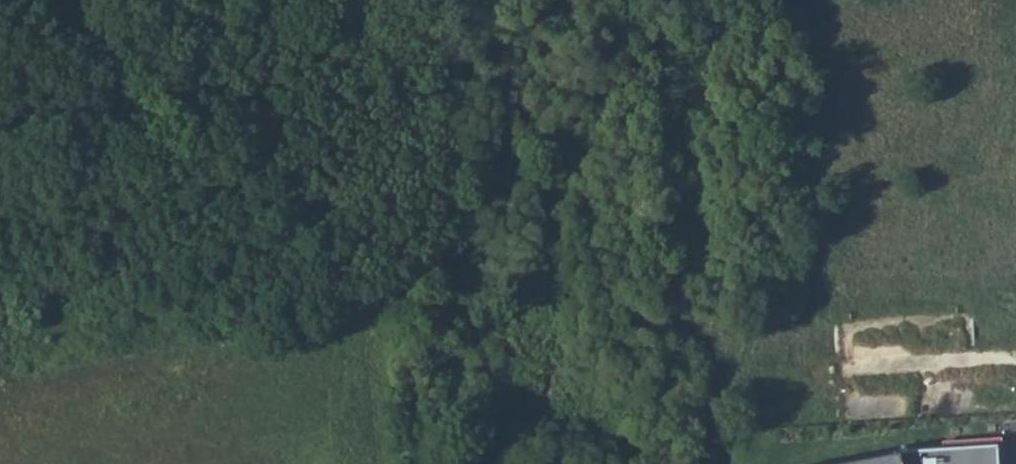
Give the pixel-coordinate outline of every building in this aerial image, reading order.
[(810,463),(992,463),(989,444),(891,447),(810,463)]
